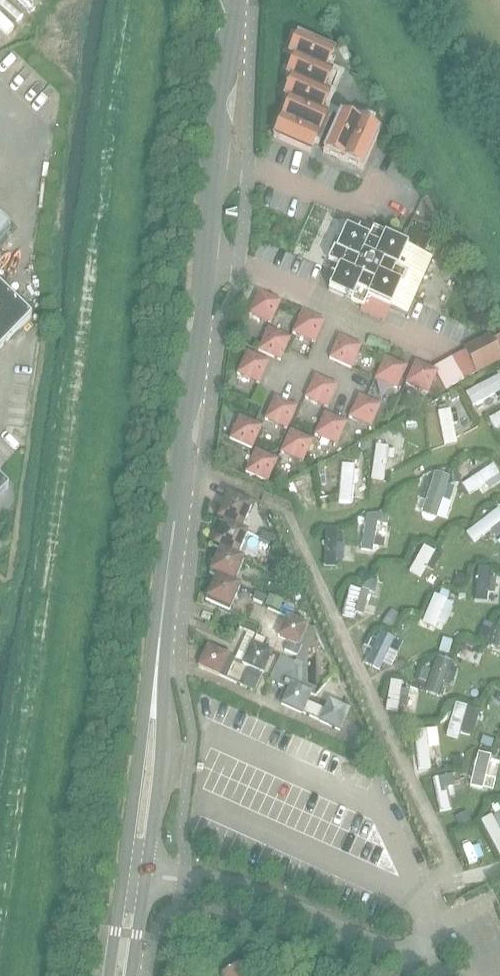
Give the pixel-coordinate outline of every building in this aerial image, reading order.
[(290,100),(273,137),(310,153),(328,113),(322,110),(330,92),(324,89),(332,70),(327,67),(335,50),(298,33),(289,55),(295,57),(286,76),(293,79),(284,98),(290,100)] [(345,44),(337,49),(344,60),(352,55),(345,44)] [(339,115),(322,153),(362,172),(380,134),(339,115)] [(11,227),(0,217),(0,238),(11,227)] [(339,267),(329,290),(363,305),(361,310),(384,320),(390,307),(407,315),(416,295),(433,257),(424,253),(435,231),(412,221),(401,243),(350,220),(330,264),(339,267)] [(31,315),(0,285),(0,347),(31,315)] [(248,313),(270,323),(279,301),(258,292),(248,313)] [(291,333),(313,342),(319,328),(323,320),(301,311),(291,333)] [(258,350),(279,359),(289,337),(267,328),(258,350)] [(328,358),(351,368),(361,347),(338,336),(328,358)] [(477,373),(499,362),(499,356),(490,337),(480,342),(465,350),(477,373)] [(465,350),(452,358),(464,380),(477,373),(465,350)] [(236,373),(258,383),(267,361),(246,351),(236,373)] [(374,379),(396,388),(405,366),(383,357),(374,379)] [(406,384),(428,394),(438,373),(416,363),(406,384)] [(465,391),(473,405),(475,403),(476,406),(484,402),(482,399),(499,389),(499,376),(498,373),(465,391)] [(304,398),(326,408),(336,385),(314,375),(304,398)] [(456,390),(449,394),(452,400),(460,396),(456,390)] [(347,417),(369,427),(379,405),(357,395),(347,417)] [(264,419),(286,428),(295,407),(273,397),(264,419)] [(449,402),(437,404),(443,438),(455,436),(454,426),(462,424),(461,419),(453,420),(449,402)] [(313,434),(336,444),(345,422),(323,412),(313,434)] [(488,418),(495,430),(499,427),(499,412),(488,418)] [(229,439),(252,449),(262,427),(239,417),(229,439)] [(417,418),(407,419),(408,429),(417,428),(417,418)] [(280,452),(301,462),(311,439),(289,430),(280,452)] [(375,435),(371,470),(383,472),(386,448),(393,449),(394,440),(387,439),(388,437),(375,435)] [(361,442),(360,450),(369,451),(370,443),(361,442)] [(244,473),(267,483),(276,460),(253,450),(244,473)] [(342,457),(338,496),(349,497),(352,474),(358,475),(359,465),(353,465),(354,459),(342,457)] [(324,464),(315,467),(316,485),(326,484),(324,464)] [(462,464),(457,468),(463,477),(468,473),(462,464)] [(492,464),(461,485),(468,496),(499,475),(492,464)] [(449,477),(434,472),(421,513),(436,518),(442,499),(449,501),(454,487),(446,485),(449,477)] [(459,473),(449,473),(449,482),(459,482),(459,473)] [(8,486),(0,478),(0,494),(8,486)] [(217,519),(224,522),(241,530),(252,506),(227,495),(217,519)] [(496,509),(483,511),(486,539),(499,537),(496,509)] [(366,514),(360,549),(371,551),(376,521),(379,521),(380,513),(366,514)] [(213,546),(220,549),(237,557),(248,533),(241,530),(224,522),(213,546)] [(337,528),(325,528),(323,566),(335,567),(335,560),(342,561),(342,543),(336,543),(337,528)] [(262,530),(258,538),(269,543),(273,535),(262,530)] [(423,546),(409,572),(419,577),(433,551),(423,546)] [(209,573),(217,576),(234,583),(244,560),(237,557),(220,549),(209,573)] [(276,559),(270,571),(281,576),(286,564),(276,559)] [(489,567),(477,566),(474,601),(486,602),(487,592),(494,592),(495,579),(488,578),(489,567)] [(364,568),(357,574),(363,581),(370,575),(364,568)] [(456,572),(453,584),(462,586),(465,575),(456,572)] [(234,583),(217,576),(206,599),(230,610),(241,587),(234,583)] [(362,586),(361,589),(370,591),(369,593),(375,594),(375,593),(377,582),(370,580),(362,586)] [(369,592),(349,587),(341,615),(354,619),(355,614),(362,616),(364,610),(367,598),(369,592)] [(252,600),(263,605),(267,597),(255,592),(252,600)] [(265,605),(278,610),(283,600),(269,594),(265,605)] [(435,594),(424,622),(437,627),(439,620),(446,623),(455,603),(448,601),(448,599),(435,594)] [(367,598),(364,610),(374,613),(377,601),(367,598)] [(386,611),(380,621),(390,628),(397,619),(386,611)] [(297,657),(296,659),(307,664),(309,647),(317,629),(310,627),(287,616),(277,637),(288,641),(283,651),(297,657),(297,656),(297,657)] [(490,647),(499,650),(499,619),(490,647)] [(256,635),(259,627),(243,620),(239,627),(247,631),(235,658),(264,671),(272,653),(261,647),(265,639),(256,635)] [(482,626),(477,637),(486,640),(490,630),(482,626)] [(385,636),(372,635),(371,665),(383,666),(385,636)] [(443,638),(439,651),(448,654),(452,641),(443,638)] [(199,667),(226,680),(235,660),(208,647),(199,667)] [(307,664),(296,659),(294,662),(280,656),(269,681),(285,687),(279,701),(283,703),(283,704),(302,713),(311,693),(314,695),(317,688),(308,683),(306,667),(307,664)] [(437,657),(424,693),(438,698),(444,683),(451,685),(456,669),(450,667),(451,662),(437,657)] [(421,667),(417,679),(425,682),(429,670),(421,667)] [(245,675),(240,686),(253,691),(258,680),(245,675)] [(411,678),(408,687),(421,691),(424,682),(411,678)] [(402,682),(390,680),(385,709),(397,711),(398,705),(404,706),(407,690),(401,689),(402,682)] [(320,721),(340,730),(349,711),(329,701),(320,721)] [(455,704),(446,736),(457,739),(461,724),(468,726),(471,715),(464,714),(466,707),(455,704)] [(437,725),(428,726),(429,735),(437,734),(437,725)] [(426,730),(413,731),(417,770),(429,769),(426,730)] [(486,739),(484,746),(491,748),(493,741),(486,739)] [(478,753),(469,787),(482,790),(491,756),(478,753)] [(433,779),(439,812),(451,810),(449,796),(455,795),(453,788),(446,789),(444,777),(433,779)] [(467,813),(456,818),(460,827),(471,822),(467,813)] [(480,821),(499,857),(499,856),(499,833),(491,815),(480,821)] [(223,974),(224,975),(250,975),(245,964),(223,974)]
